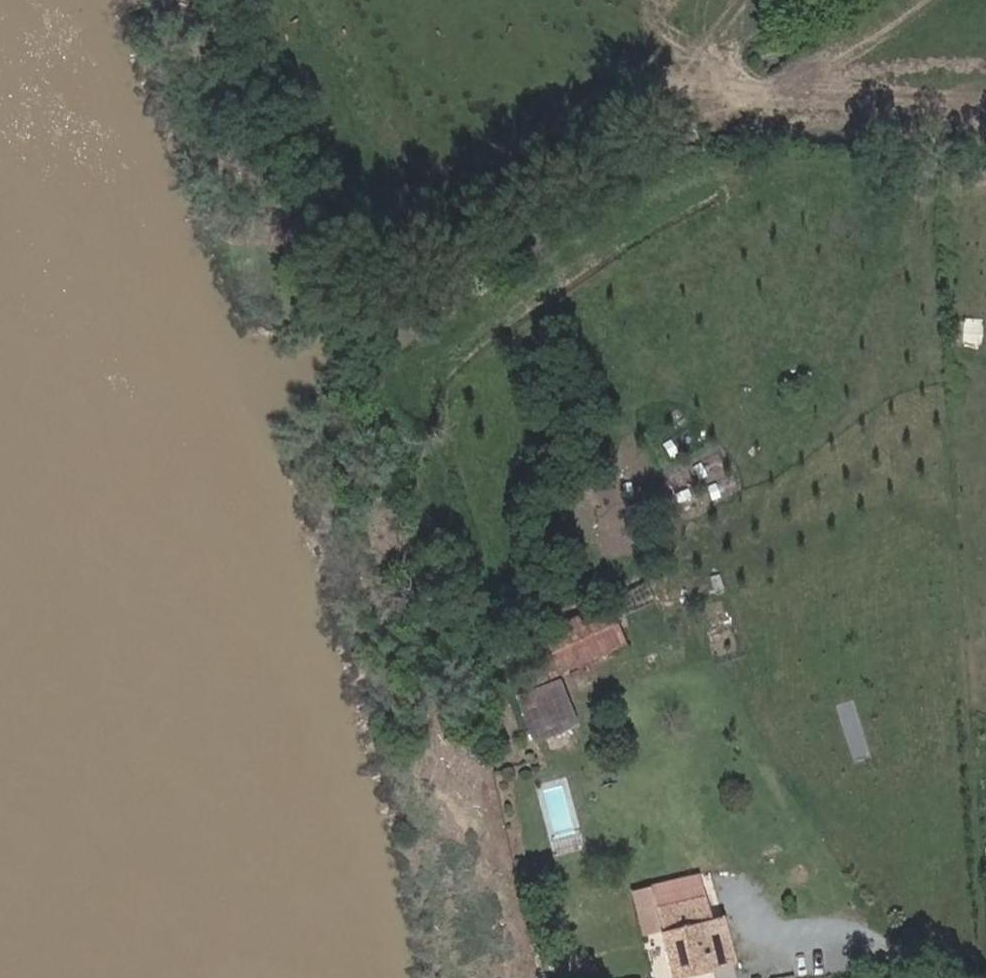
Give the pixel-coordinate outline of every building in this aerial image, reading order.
[(652,586),(609,603),(615,618),(657,602),(652,586)] [(505,643),(509,653),(523,689),(626,648),(615,618),(609,603),(505,643)] [(550,753),(579,740),(573,725),(565,706),(557,685),(518,700),(535,742),(545,738),(550,753)] [(647,896),(696,881),(689,860),(640,874),(647,896)] [(696,881),(647,896),(670,977),(692,977),(731,968),(719,922),(706,925),(696,881)]
